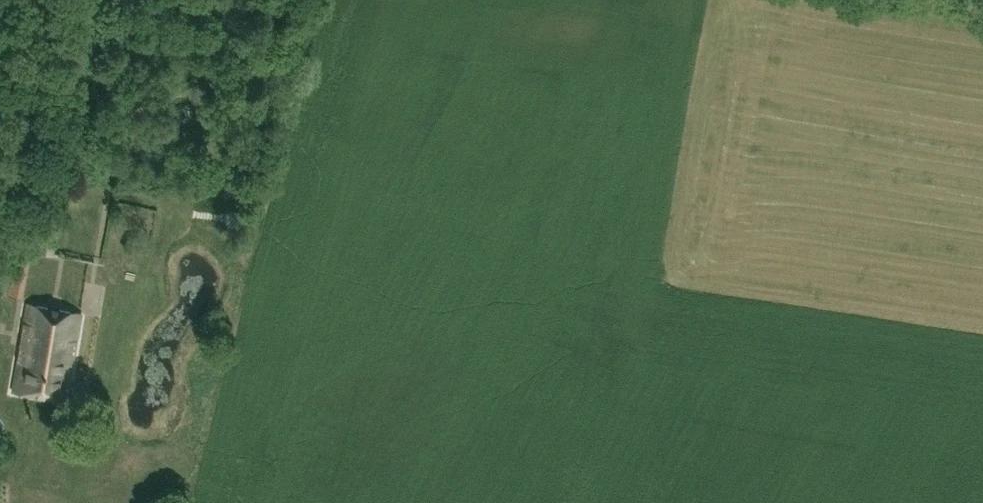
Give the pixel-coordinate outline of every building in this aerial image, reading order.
[(80,314),(28,304),(13,391),(65,400),(80,314)]
